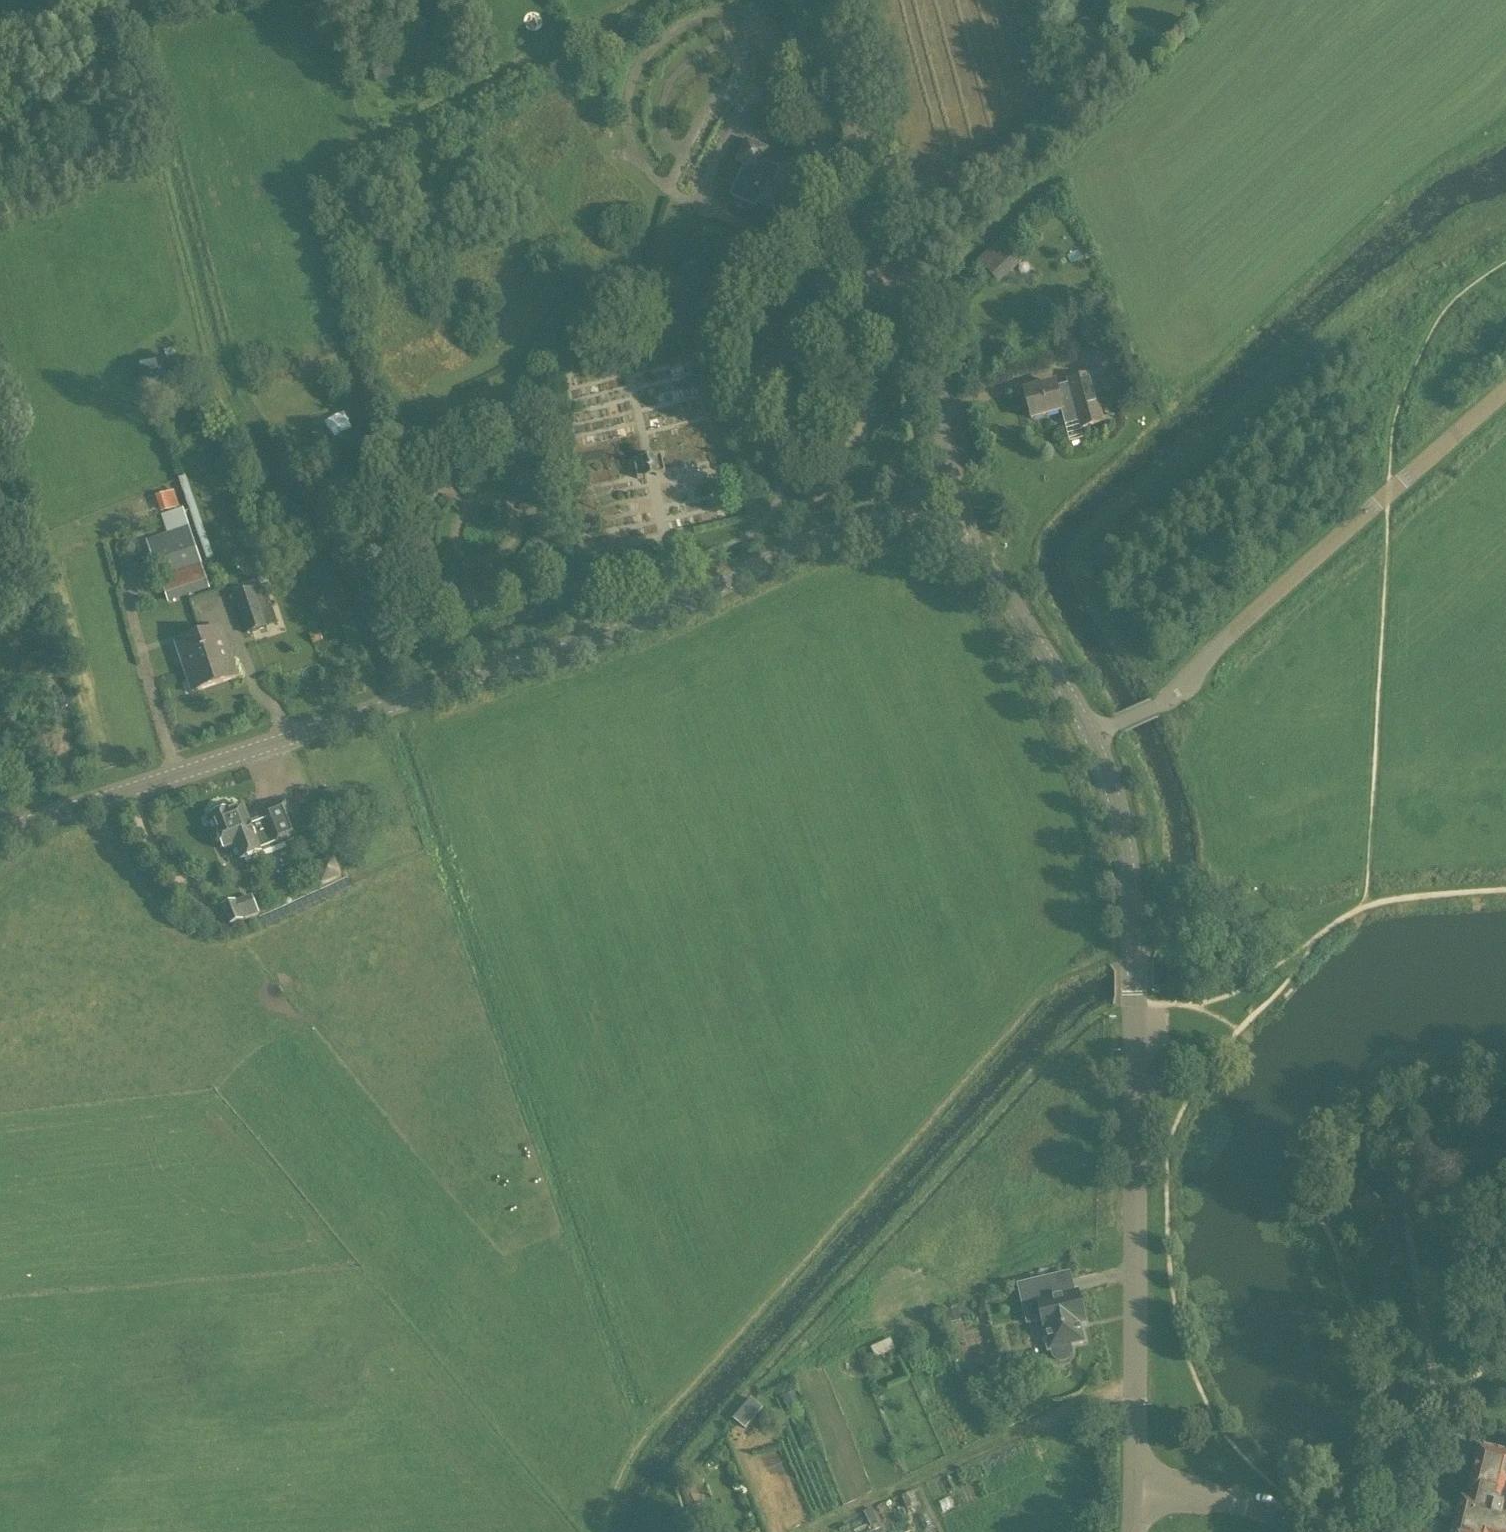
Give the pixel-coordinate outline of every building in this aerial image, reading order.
[(744,166),(740,175),(730,196),(755,208),(757,204),(777,213),(787,191),(770,184),(777,168),(763,161),(768,151),(746,141),(736,162),(744,166)] [(976,261),(998,284),(1022,262),(1000,239),(976,261)] [(1056,389),(1055,385),(1023,393),(1030,420),(1062,412),(1060,404),(1072,400),(1080,430),(1103,424),(1090,375),(1067,381),(1068,385),(1056,389)] [(348,412),(329,418),(335,436),(354,430),(348,412)] [(658,476),(665,474),(661,457),(654,458),(654,457),(640,460),(641,461),(634,463),(637,480),(644,479),(658,476)] [(156,494),(160,511),(180,506),(176,489),(156,494)] [(160,579),(202,565),(189,526),(146,541),(160,579)] [(168,604),(210,590),(202,565),(160,579),(168,604)] [(235,596),(233,597),(246,636),(268,628),(266,622),(255,590),(253,590),(248,575),(230,582),(235,596)] [(199,694),(239,680),(221,630),(178,646),(189,676),(192,675),(199,694)] [(215,813),(213,817),(212,818),(217,832),(224,850),(235,846),(241,861),(299,839),(285,804),(261,813),(264,820),(249,825),(242,808),(227,813),(227,812),(225,813),(221,810),(215,812),(215,813)] [(229,926),(259,915),(251,894),(221,906),(229,926)] [(1048,1352),(1051,1351),(1052,1355),(1054,1359),(1059,1362),(1065,1363),(1069,1360),(1072,1355),(1073,1350),(1072,1346),(1085,1343),(1081,1325),(1085,1324),(1077,1291),(1073,1292),(1069,1274),(1019,1286),(1028,1324),(1041,1321),(1048,1352)] [(871,1346),(875,1356),(894,1350),(890,1339),(871,1346)] [(797,1389),(786,1393),(790,1403),(819,1392),(811,1370),(792,1377),(797,1389)] [(749,1397),(731,1417),(743,1428),(761,1408),(749,1397)] [(1504,1499),(1503,1499),(1504,1496),(1499,1495),(1503,1478),(1505,1479),(1505,1453),(1480,1446),(1472,1480),(1476,1481),(1474,1490),(1469,1489),(1469,1491),(1473,1492),(1470,1503),(1463,1501),(1461,1500),(1453,1531),(1505,1531),(1505,1501),(1504,1499)]
